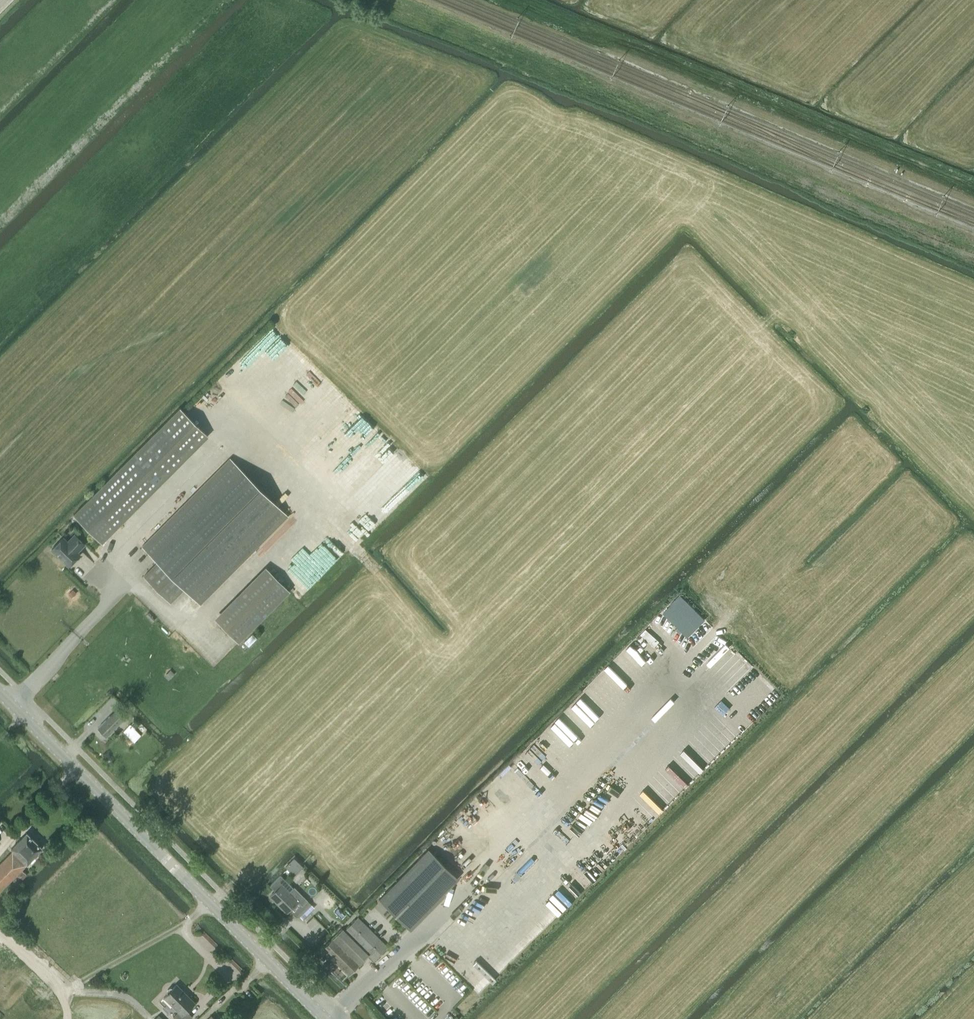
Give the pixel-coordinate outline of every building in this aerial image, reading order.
[(73,515),(102,543),(208,437),(180,409),(73,515)] [(170,603),(184,589),(200,604),(288,517),(230,459),(142,546),(158,562),(144,576),(170,603)] [(63,538),(52,549),(69,566),(80,555),(77,552),(84,544),(75,535),(67,542),(63,538)] [(219,623),(238,643),(289,592),(270,572),(219,623)] [(672,604),(663,612),(688,637),(705,619),(680,594),(671,603),(672,604)] [(116,710),(97,727),(106,736),(117,725),(123,731),(129,724),(124,718),(116,710)] [(129,724),(123,731),(134,742),(141,735),(135,729),(131,724),(130,724),(129,724)] [(21,869),(42,848),(26,832),(11,848),(13,850),(0,863),(0,890),(16,874),(22,879),(27,874),(21,869)] [(458,878),(428,848),(378,899),(409,928),(411,926),(414,928),(427,915),(424,912),(458,878)] [(280,874),(269,885),(274,890),(269,895),(286,912),(290,908),(294,912),(301,904),(298,901),(289,892),(293,888),(280,874)] [(311,904),(306,899),(301,904),(294,912),(299,917),(311,904)] [(358,916),(344,930),(343,928),(324,946),(328,950),(325,953),(348,975),(368,956),(373,961),(388,947),(384,943),(387,940),(381,935),(379,938),(358,916)] [(167,992),(163,996),(178,1010),(173,1016),(176,1018),(188,1018),(192,1015),(186,1009),(194,1001),(176,983),(172,987),(171,987),(169,987),(168,987),(167,988),(167,989),(166,990),(167,992)]
